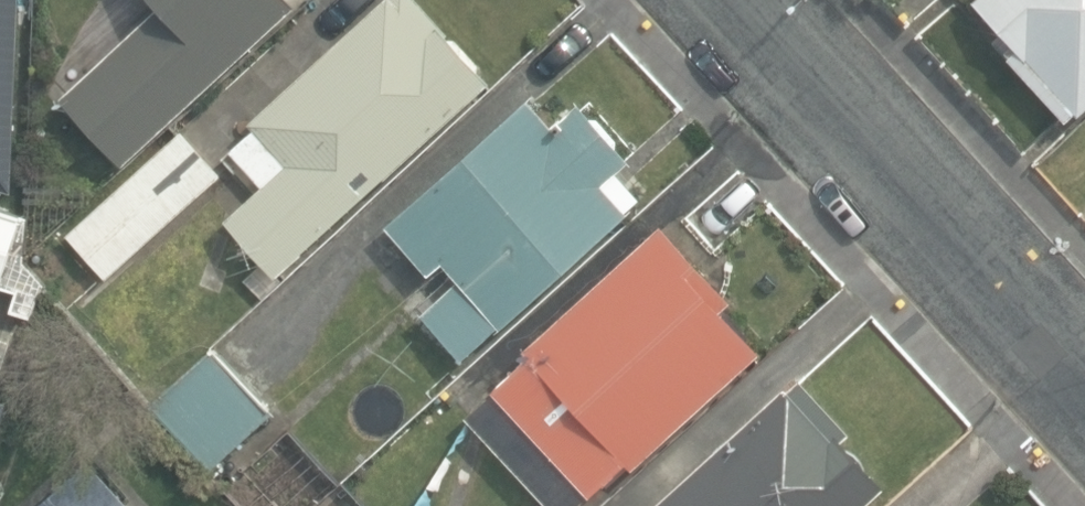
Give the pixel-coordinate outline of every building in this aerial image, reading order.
[(8,0),(0,0),(0,27),(8,0)] [(122,166),(297,5),(293,0),(157,0),(164,7),(61,101),(122,166)] [(277,275),(492,81),(418,0),(388,0),(252,124),(257,130),(233,151),(265,186),(227,220),(277,275)] [(1067,118),(1084,102),(1084,0),(977,0),(1010,39),(998,49),(1007,60),(1012,55),(1067,118)] [(425,313),(464,358),(630,213),(626,209),(640,197),(620,173),(632,162),(581,103),(553,127),(532,103),(389,226),(431,275),(445,263),(461,281),(425,313)] [(68,233),(108,276),(223,173),(184,129),(68,233)] [(685,214),(720,254),(775,204),(739,165),(685,214)] [(29,294),(37,271),(21,218),(0,211),(0,288),(1,288),(2,284),(29,294)] [(551,505),(571,505),(588,491),(591,494),(630,461),(632,463),(759,355),(747,341),(753,336),(726,303),(728,301),(667,229),(525,349),(534,359),(471,413),(551,505)] [(152,406),(211,471),(277,412),(218,347),(152,406)] [(887,485),(844,438),(852,431),(804,379),(791,391),(786,386),(655,505),(864,505),(887,485)] [(10,402),(0,399),(0,434),(10,402)] [(90,460),(40,505),(133,505),(90,460)]
